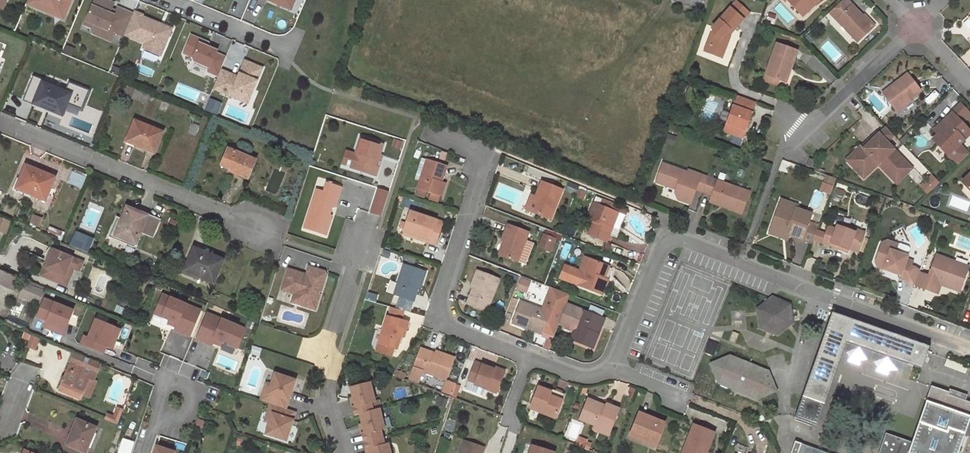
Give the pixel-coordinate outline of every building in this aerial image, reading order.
[(26,2),(45,10),(47,4),(66,12),(71,0),(27,0),(26,2)] [(132,14),(116,7),(115,10),(113,15),(109,13),(111,8),(113,3),(105,0),(93,0),(83,25),(91,28),(98,25),(114,32),(123,36),(124,35),(132,14)] [(294,5),(282,0),(275,0),(274,2),(292,10),(294,5)] [(798,12),(810,0),(787,0),(798,12)] [(815,2),(813,0),(810,0),(798,12),(802,15),(815,2)] [(829,12),(857,41),(872,26),(848,0),(841,0),(829,12)] [(748,12),(735,1),(712,28),(714,30),(711,33),(706,46),(712,48),(716,52),(723,54),(729,36),(725,33),(731,27),(734,29),(748,12)] [(66,12),(47,4),(45,10),(63,18),(66,12)] [(142,15),(133,12),(132,14),(124,35),(145,44),(143,48),(160,55),(170,32),(154,25),(155,23),(141,17),(142,15)] [(114,32),(98,25),(91,28),(94,33),(110,40),(114,32)] [(729,36),(734,29),(731,27),(725,33),(729,36)] [(220,69),(225,57),(216,53),(217,51),(206,47),(208,43),(190,36),(183,53),(192,57),(192,58),(193,61),(209,68),(207,71),(218,76),(220,69)] [(796,50),(777,43),(766,75),(785,82),(796,50)] [(721,58),(723,54),(716,52),(712,48),(706,46),(704,52),(721,58)] [(249,98),(262,68),(245,61),(241,69),(244,70),(242,75),(239,73),(238,77),(220,69),(218,76),(212,88),(230,96),(232,91),(249,98)] [(920,90),(908,74),(883,93),(896,110),(920,90)] [(34,76),(24,98),(34,102),(35,101),(43,104),(42,106),(61,114),(70,94),(41,82),(42,80),(34,76)] [(133,89),(127,87),(124,95),(130,97),(133,89)] [(246,103),(249,98),(232,91),(230,96),(246,103)] [(756,102),(736,95),(725,124),(735,127),(732,135),(742,139),(756,102)] [(945,120),(948,124),(940,132),(933,139),(957,165),(969,153),(959,143),(969,133),(969,131),(953,113),(945,120)] [(948,124),(945,120),(937,129),(940,132),(948,124)] [(135,121),(127,140),(135,143),(134,145),(154,153),(162,133),(135,121)] [(198,126),(192,123),(188,133),(194,135),(198,126)] [(735,127),(725,124),(723,131),(732,135),(735,127)] [(895,136),(886,127),(879,133),(887,143),(895,136)] [(887,143),(879,133),(864,148),(849,162),(863,178),(878,164),(893,180),(908,165),(887,143)] [(379,155),(382,144),(360,137),(350,167),(375,175),(377,167),(375,167),(379,155)] [(231,145),(229,149),(240,154),(242,149),(231,145)] [(849,162),(864,148),(861,145),(846,159),(849,162)] [(255,160),(240,154),(229,149),(228,149),(221,165),(230,169),(229,171),(240,176),(239,178),(245,180),(246,178),(247,179),(255,160)] [(422,159),(421,158),(414,179),(420,181),(418,188),(431,193),(430,198),(438,200),(439,195),(440,195),(443,187),(438,185),(439,182),(441,182),(446,166),(426,160),(422,159)] [(687,172),(663,163),(656,181),(676,189),(675,192),(678,199),(690,203),(695,189),(700,175),(688,170),(687,172)] [(908,165),(893,180),(896,183),(912,168),(908,165)] [(45,200),(54,178),(26,166),(16,188),(26,192),(45,200)] [(81,187),(85,177),(72,172),(68,182),(81,187)] [(962,182),(969,190),(969,174),(962,182)] [(708,178),(700,175),(695,189),(702,191),(708,178)] [(826,175),(821,191),(828,193),(833,178),(826,175)] [(702,191),(712,195),(710,199),(723,203),(722,206),(741,213),(748,192),(708,178),(702,191)] [(340,187),(326,182),(323,191),(320,202),(312,199),(303,228),(324,235),(329,219),(327,219),(331,206),(333,207),(340,187)] [(542,183),(537,197),(539,197),(533,212),(551,219),(562,190),(542,183)] [(578,187),(569,183),(566,191),(575,194),(578,187)] [(373,187),(368,213),(381,215),(386,190),(373,187)] [(320,202),(323,191),(316,189),(312,199),(320,202)] [(529,211),(533,212),(539,197),(537,197),(535,196),(529,211)] [(620,207),(603,200),(600,206),(595,204),(589,219),(593,221),(588,234),(606,242),(620,207)] [(779,203),(796,209),(798,206),(781,200),(779,203)] [(803,239),(808,224),(812,214),(796,209),(779,203),(771,229),(781,232),(782,230),(785,231),(785,233),(790,234),(803,239)] [(158,220),(127,207),(122,219),(116,235),(123,239),(135,243),(140,231),(151,236),(158,220)] [(397,210),(394,210),(388,227),(391,227),(397,210)] [(404,230),(404,231),(420,236),(419,239),(435,244),(442,222),(410,212),(407,223),(402,221),(399,229),(404,230)] [(41,218),(34,215),(31,223),(38,226),(41,218)] [(116,235),(122,219),(116,216),(108,237),(122,242),(123,239),(116,235)] [(0,217),(0,231),(8,234),(13,222),(0,217)] [(812,242),(817,227),(808,224),(803,239),(812,242)] [(843,224),(842,227),(854,231),(854,233),(863,236),(864,232),(843,224)] [(854,231),(842,227),(837,225),(836,230),(829,227),(823,243),(839,249),(840,245),(849,248),(858,251),(863,236),(854,233),(854,231)] [(527,233),(508,226),(502,241),(506,243),(505,247),(504,246),(500,256),(517,262),(527,233)] [(781,232),(771,229),(769,233),(788,240),(790,234),(785,233),(785,231),(782,230),(781,232)] [(544,235),(540,247),(549,250),(554,238),(544,235)] [(122,242),(134,247),(135,243),(123,239),(122,242)] [(525,241),(517,262),(525,265),(533,244),(525,241)] [(919,272),(920,269),(911,266),(913,261),(906,259),(907,256),(894,252),(897,245),(887,241),(882,244),(875,262),(877,267),(900,275),(900,277),(906,280),(907,283),(914,285),(919,272)] [(899,244),(897,245),(894,252),(907,256),(909,249),(908,247),(899,244)] [(194,248),(185,271),(213,282),(222,260),(194,248)] [(52,249),(41,276),(47,278),(50,270),(46,269),(54,250),(52,249)] [(70,265),(73,258),(54,250),(46,269),(50,270),(47,278),(58,283),(61,275),(70,278),(75,267),(70,265)] [(919,272),(914,285),(938,293),(941,285),(943,281),(961,288),(969,266),(937,255),(930,275),(919,272)] [(584,257),(579,272),(584,273),(589,259),(584,257)] [(612,268),(589,259),(584,273),(579,272),(565,266),(560,279),(602,294),(612,268)] [(424,272),(403,265),(395,294),(413,300),(419,283),(421,284),(424,272)] [(303,274),(288,269),(282,289),(294,293),(303,296),(301,304),(315,309),(319,295),(318,292),(320,291),(326,274),(324,271),(309,267),(306,275),(305,277),(302,276),(303,274)] [(0,271),(0,283),(15,290),(19,279),(0,271)] [(498,280),(477,272),(472,286),(474,287),(468,304),(482,309),(485,303),(489,305),(498,280)] [(58,283),(67,287),(70,278),(61,275),(58,283)] [(518,276),(513,288),(524,293),(529,281),(518,276)] [(557,283),(548,280),(547,284),(555,288),(557,283)] [(39,306),(47,291),(26,281),(19,297),(39,306)] [(943,281),(941,285),(960,291),(961,288),(943,281)] [(303,296),(294,293),(291,301),(301,304),(303,296)] [(189,336),(200,310),(162,295),(157,307),(164,310),(161,317),(169,320),(178,323),(176,327),(175,330),(189,336)] [(790,305),(771,297),(756,309),(759,328),(778,335),(793,324),(790,305)] [(65,330),(72,311),(44,299),(37,317),(47,321),(46,323),(65,330)] [(542,311),(521,303),(513,323),(530,329),(531,327),(542,331),(547,318),(540,316),(542,311)] [(602,318),(567,305),(559,325),(575,331),(572,340),(593,348),(597,336),(595,336),(602,318)] [(161,317),(164,310),(157,307),(154,314),(161,317)] [(388,317),(387,317),(377,352),(387,355),(390,347),(393,348),(396,348),(399,340),(396,339),(397,335),(400,336),(403,337),(407,323),(401,321),(404,312),(390,308),(388,317)] [(929,346),(832,312),(795,417),(817,425),(842,353),(846,342),(905,362),(922,369),(929,346)] [(244,329),(207,313),(196,339),(210,345),(212,342),(213,338),(222,342),(229,345),(232,338),(239,341),(244,329)] [(114,328),(95,320),(88,338),(84,336),(80,345),(103,354),(106,346),(107,346),(114,328)] [(119,330),(114,328),(107,346),(112,348),(119,330)] [(39,340),(31,337),(28,347),(35,350),(39,340)] [(232,338),(229,345),(236,348),(239,341),(232,338)] [(846,342),(842,353),(845,355),(848,361),(860,365),(869,363),(876,371),(887,375),(900,374),(905,362),(846,342)] [(421,349),(411,375),(420,379),(423,372),(446,380),(453,359),(440,354),(440,356),(421,349)] [(76,354),(71,363),(60,390),(81,398),(83,393),(88,380),(93,381),(100,364),(76,354)] [(729,356),(719,360),(722,369),(714,372),(719,383),(729,388),(740,386),(745,394),(752,391),(756,398),(775,391),(767,371),(729,356)] [(968,366),(946,358),(944,365),(965,372),(968,366)] [(710,364),(714,372),(722,369),(719,360),(710,364)] [(482,365),(475,363),(468,381),(476,384),(486,388),(496,392),(504,372),(492,367),(492,369),(482,365)] [(296,381),(276,374),(272,385),(269,394),(264,392),(261,401),(271,404),(284,408),(287,400),(289,401),(296,381)] [(96,382),(93,381),(88,380),(83,393),(90,396),(96,382)] [(351,407),(353,415),(358,414),(371,411),(369,403),(373,402),(368,383),(349,387),(351,398),(353,406),(351,407)] [(455,386),(447,383),(444,391),(452,394),(455,386)] [(554,384),(551,392),(550,396),(553,397),(558,386),(554,384)] [(965,434),(968,435),(969,430),(969,425),(968,425),(969,419),(969,402),(948,394),(948,391),(931,386),(911,442),(885,433),(878,452),(958,452),(965,434)] [(551,392),(538,387),(530,408),(555,418),(562,400),(553,397),(550,396),(551,392)] [(580,419),(595,425),(609,431),(618,409),(608,405),(607,409),(604,408),(604,406),(587,400),(580,419)] [(266,434),(287,441),(293,421),(291,420),(294,412),(286,409),(284,408),(271,404),(268,413),(273,414),(266,434)] [(360,434),(362,442),(380,437),(378,429),(382,428),(377,409),(371,411),(358,414),(361,424),(363,433),(360,434)] [(630,434),(639,438),(640,436),(656,442),(664,423),(638,413),(630,434)] [(79,421),(77,420),(71,434),(74,435),(79,421)] [(95,428),(79,421),(74,435),(71,434),(66,445),(85,452),(90,438),(93,432),(95,428)] [(608,435),(609,431),(595,425),(593,429),(608,435)] [(694,425),(683,452),(703,452),(704,451),(706,452),(714,433),(694,425)] [(654,447),(656,442),(640,436),(639,438),(639,440),(654,447)] [(380,437),(362,442),(364,450),(367,449),(368,452),(388,452),(386,444),(382,445),(380,437)] [(801,443),(795,441),(790,452),(798,452),(801,443)] [(801,443),(798,452),(829,452),(801,443)] [(530,452),(555,452),(533,445),(530,452)]
